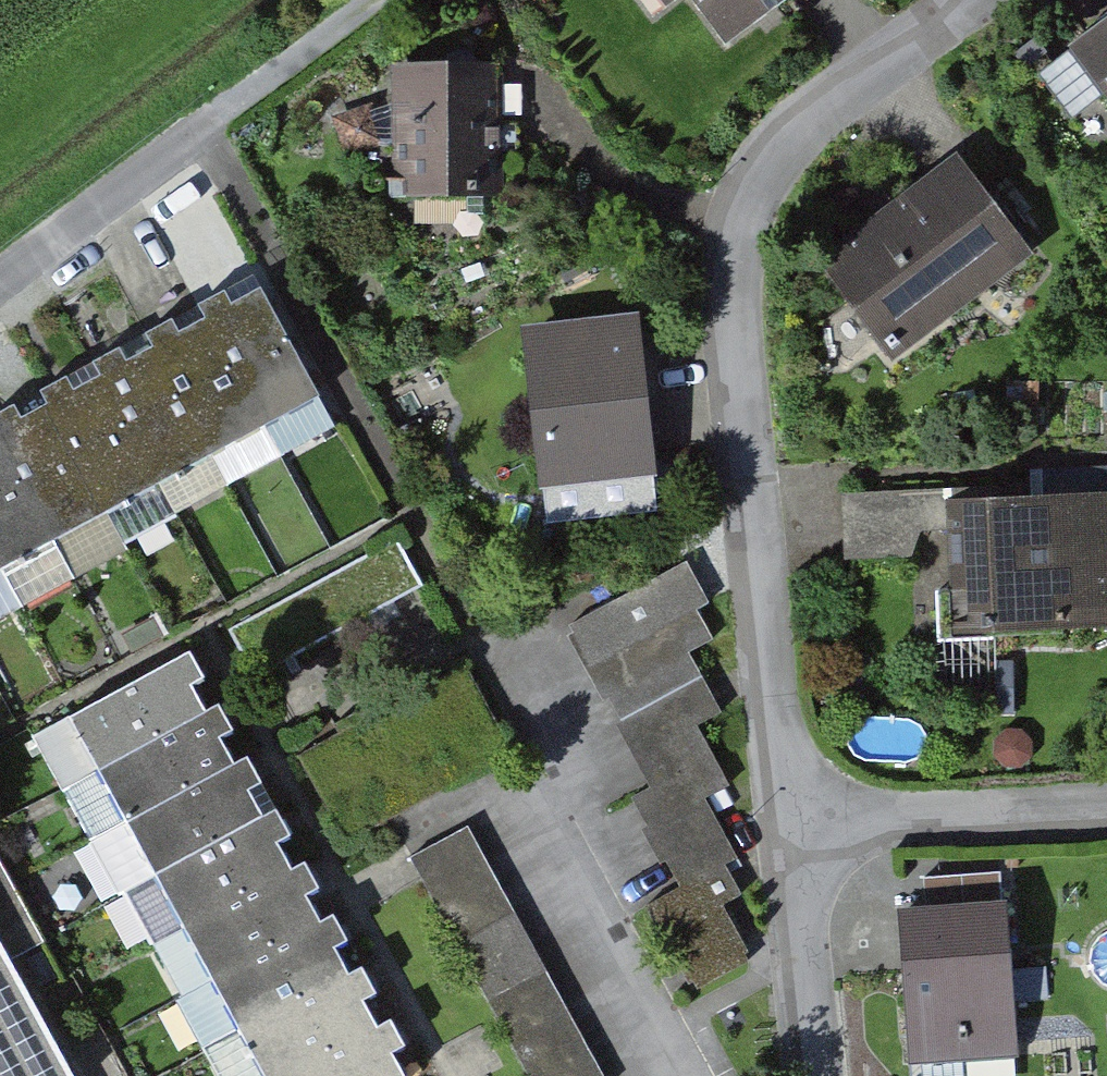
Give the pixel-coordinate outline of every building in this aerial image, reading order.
[(667,9),(679,0),(661,0),(667,9)] [(727,55),(800,0),(686,0),(727,55)] [(1067,52),(1106,108),(1106,23),(1067,52)] [(497,68),(395,70),(397,196),(499,195),(498,107),(497,68)] [(1030,263),(958,164),(938,179),(866,230),(818,266),(890,365),(1030,263)] [(27,413),(91,531),(323,408),(258,287),(27,413)] [(620,329),(533,338),(550,490),(596,485),(598,503),(651,497),(643,428),(638,351),(621,352),(620,338),(620,329)] [(91,531),(27,413),(0,427),(0,580),(91,531)] [(942,492),(840,496),(841,526),(843,561),(912,558),(920,536),(945,536),(944,512),(942,492)] [(944,512),(945,536),(950,640),(1106,631),(1106,504),(944,512)] [(609,704),(658,795),(638,806),(658,843),(685,894),(652,912),(696,995),(745,968),(713,909),(739,896),(724,867),(736,860),(705,802),(733,787),(703,730),(729,716),(697,657),(718,646),(702,616),(716,609),(692,566),(570,631),(609,704)] [(188,664),(71,726),(101,781),(219,717),(188,664)] [(219,717),(101,781),(127,833),(246,765),(219,717)] [(246,765),(127,833),(156,888),(277,822),(246,765)] [(277,822),(156,888),(184,936),(301,872),(277,822)] [(411,862),(527,1075),(597,1075),(535,961),(466,833),(411,862)] [(301,872),(184,936),(211,991),(331,927),(301,872)] [(0,877),(0,1075),(69,1075),(10,967),(40,951),(0,877)] [(998,879),(925,882),(925,896),(926,916),(999,913),(998,879)] [(926,916),(903,918),(905,945),(912,1065),(1015,1059),(1006,912),(999,913),(926,916)] [(331,927),(211,991),(242,1046),(365,980),(331,927)] [(242,1046),(259,1075),(312,1075),(394,1033),(365,980),(242,1046)] [(312,1075),(419,1075),(394,1033),(312,1075)]
